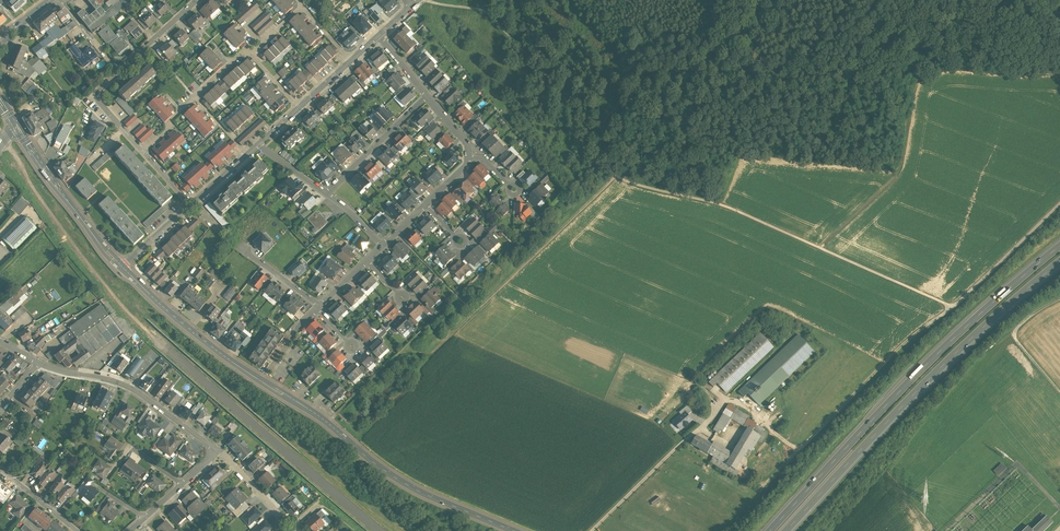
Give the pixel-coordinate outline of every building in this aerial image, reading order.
[(8,5),(15,13),(26,3),(24,0),(14,0),(8,5)] [(105,4),(110,9),(112,7),(119,1),(119,0),(110,0),(105,4)] [(276,5),(280,10),(291,0),(287,0),(286,0),(282,0),(276,5)] [(280,10),(285,15),(293,8),(291,5),(294,2),(292,0),(291,0),(280,10)] [(397,6),(392,0),(385,0),(381,4),(385,8),(389,13),(397,6)] [(218,8),(212,1),(203,9),(209,16),(210,16),(218,8)] [(382,10),(385,8),(381,4),(379,1),(376,3),(377,4),(382,10)] [(120,2),(119,2),(113,7),(116,11),(123,6),(120,2)] [(105,13),(96,3),(91,6),(96,11),(89,17),(85,20),(90,25),(105,13)] [(161,3),(154,10),(155,11),(161,17),(168,10),(162,4),(161,3)] [(382,10),(377,4),(375,6),(381,14),(384,12),(382,10)] [(381,14),(375,6),(370,11),(373,14),(370,17),(377,24),(381,20),(378,16),(381,14)] [(62,12),(58,7),(52,11),(58,19),(60,21),(68,15),(64,10),(62,12)] [(110,9),(105,13),(90,25),(87,28),(93,34),(118,13),(116,11),(113,7),(112,7),(110,9)] [(152,13),(147,7),(144,10),(148,14),(150,16),(152,13)] [(209,16),(203,9),(200,12),(205,18),(206,19),(209,16)] [(51,10),(42,18),(48,26),(52,24),(58,19),(52,11),(51,10)] [(83,10),(77,15),(83,22),(85,20),(89,17),(85,12),(85,11),(84,10),(83,10)] [(161,17),(155,11),(152,13),(158,19),(161,17)] [(148,14),(145,17),(144,15),(140,19),(148,28),(155,22),(150,16),(148,14)] [(197,14),(188,23),(194,30),(195,31),(196,30),(204,23),(205,22),(203,20),(197,14)] [(68,15),(60,21),(62,24),(65,23),(71,19),(68,15)] [(297,15),(289,22),(293,27),(305,17),(303,15),(300,18),(297,15)] [(305,17),(293,27),(297,32),(306,24),(304,22),(307,19),(305,17)] [(364,35),(372,29),(367,23),(362,17),(354,24),(359,30),(363,34),(364,35)] [(48,26),(42,18),(33,24),(40,33),(48,26)] [(140,19),(137,21),(146,30),(148,28),(140,19)] [(143,33),(133,22),(124,29),(128,35),(130,34),(135,39),(143,33)] [(60,31),(56,26),(54,26),(52,24),(48,26),(50,29),(58,39),(59,40),(64,36),(60,31)] [(235,24),(224,35),(228,39),(236,32),(234,29),(237,27),(235,24)] [(308,27),(306,24),(297,32),(302,37),(313,26),(311,24),(308,27)] [(50,29),(48,26),(40,33),(42,35),(46,32),(50,29)] [(66,26),(60,31),(64,36),(70,32),(66,26)] [(115,36),(107,26),(102,30),(98,34),(106,44),(107,43),(114,38),(113,37),(115,36)] [(313,26),(302,37),(306,42),(315,34),(312,32),(316,29),(313,26)] [(355,35),(358,33),(356,32),(351,26),(349,29),(351,30),(355,35)] [(406,26),(402,30),(403,32),(404,31),(407,35),(411,31),(406,26)] [(50,29),(46,32),(50,37),(54,42),(58,39),(50,29)] [(201,35),(196,30),(195,31),(194,30),(192,32),(197,38),(201,35)] [(355,35),(351,30),(345,35),(354,45),(359,40),(355,35)] [(180,32),(174,37),(178,41),(181,44),(188,38),(182,31),(180,32)] [(236,32),(228,39),(232,44),(244,34),(242,31),(239,34),(236,32)] [(403,32),(395,40),(401,47),(409,39),(406,36),(407,35),(404,31),(403,32)] [(192,32),(188,35),(193,41),(197,38),(192,32)] [(244,34),(232,44),(237,49),(240,46),(245,42),(243,39),(246,36),(244,34)] [(315,34),(306,42),(311,47),(315,43),(320,38),(322,36),(320,34),(317,37),(315,34)] [(349,49),(354,45),(345,35),(340,40),(345,45),(349,49)] [(282,37),(280,39),(277,36),(275,38),(285,50),(290,46),(282,37)] [(50,37),(43,42),(47,46),(54,42),(50,37)] [(116,40),(110,45),(118,55),(128,46),(123,40),(120,37),(118,39),(116,40)] [(285,50),(275,38),(272,40),(275,44),(273,46),(280,54),(285,50)] [(342,47),(345,45),(340,40),(338,38),(336,40),(342,47)] [(409,39),(401,47),(408,53),(417,45),(413,41),(412,42),(409,39)] [(421,43),(415,48),(418,51),(424,46),(421,43)] [(44,49),(40,44),(33,50),(39,59),(46,53),(44,49)] [(172,49),(168,44),(163,48),(160,51),(167,59),(175,52),(172,49)] [(280,54),(273,46),(270,48),(267,45),(265,47),(276,59),(280,54)] [(27,50),(17,46),(14,54),(24,58),(27,50)] [(330,47),(330,46),(325,50),(333,59),(337,54),(333,49),(330,47)] [(276,59),(265,47),(263,49),(266,52),(263,55),(266,59),(271,63),(276,59)] [(81,54),(78,50),(73,54),(84,68),(97,58),(90,48),(81,54)] [(208,48),(200,56),(204,61),(213,53),(208,48)] [(333,59),(325,50),(320,55),(321,55),(328,63),(333,59)] [(388,60),(380,51),(375,55),(383,64),(388,60)] [(213,53),(204,61),(209,66),(217,58),(213,53)] [(421,58),(417,53),(411,59),(415,64),(421,58)] [(24,58),(14,54),(8,66),(14,69),(18,71),(23,59),(24,58)] [(328,63),(321,55),(316,60),(323,68),(328,64),(328,63)] [(383,64),(375,55),(370,59),(373,63),(378,69),(378,68),(383,64)] [(415,64),(420,69),(429,60),(424,55),(421,58),(415,64)] [(217,58),(209,66),(213,71),(213,70),(220,64),(221,63),(217,58)] [(28,63),(23,59),(18,71),(14,69),(13,71),(30,79),(35,72),(28,63)] [(35,61),(33,59),(28,63),(35,72),(40,67),(39,65),(35,61)] [(252,64),(247,60),(243,64),(250,72),(255,68),(252,64)] [(323,68),(316,60),(311,64),(319,72),(323,68)] [(429,60),(420,69),(425,74),(433,67),(434,65),(429,60)] [(45,67),(41,63),(39,65),(40,67),(35,72),(38,74),(45,67)] [(378,69),(373,63),(371,66),(373,68),(377,73),(380,71),(378,68),(378,69)] [(220,64),(213,70),(215,73),(223,66),(220,64)] [(250,72),(243,64),(238,68),(244,76),(245,77),(250,72)] [(319,72),(311,64),(306,68),(307,69),(309,72),(314,77),(319,72)] [(371,70),(366,64),(360,68),(369,78),(374,74),(371,70)] [(148,67),(118,94),(120,96),(125,102),(155,75),(148,67)] [(238,68),(237,67),(232,72),(240,80),(244,76),(238,68)] [(433,67),(425,74),(428,76),(428,77),(434,71),(436,69),(433,67)] [(369,78),(360,68),(355,72),(360,79),(364,83),(364,82),(369,78)] [(377,73),(373,68),(371,70),(374,74),(376,77),(377,78),(379,76),(377,73)] [(434,71),(428,77),(428,76),(426,78),(428,80),(436,73),(434,71)] [(240,80),(232,72),(227,76),(235,84),(240,80)] [(302,74),(301,72),(296,76),(303,85),(306,83),(309,86),(311,84),(309,81),(305,76),(302,74)] [(428,80),(428,81),(433,86),(443,77),(438,72),(436,73),(428,80)] [(392,77),(388,82),(392,87),(401,79),(396,74),(392,77)] [(390,75),(383,82),(385,84),(388,82),(392,77),(390,75)] [(235,84),(227,76),(222,80),(223,80),(227,85),(230,89),(235,84)] [(303,85),(296,76),(291,81),(301,92),(304,90),(301,87),(303,85)] [(257,85),(253,88),(257,93),(266,85),(264,83),(267,80),(265,77),(261,80),(257,85)] [(443,77),(433,86),(438,91),(439,91),(448,82),(443,77)] [(351,79),(343,86),(352,96),(360,89),(355,83),(351,79)] [(364,83),(360,79),(358,81),(364,88),(367,86),(366,85),(364,82),(364,83)] [(401,79),(392,87),(396,91),(401,87),(405,83),(401,79)] [(28,80),(21,88),(26,93),(33,84),(28,80)] [(301,92),(291,81),(286,85),(289,89),(294,94),(296,91),(299,95),(301,92)] [(448,82),(439,91),(441,93),(450,85),(448,82)] [(218,85),(217,85),(212,89),(220,98),(225,93),(218,85)] [(268,87),(266,85),(257,93),(262,97),(273,87),(271,85),(268,87)] [(352,96),(343,86),(336,93),(339,97),(344,103),(352,96)] [(273,87),(262,97),(266,102),(274,94),(272,92),(276,89),(273,87)] [(401,87),(396,91),(394,93),(396,96),(403,89),(401,87)] [(220,98),(212,89),(208,94),(215,102),(220,98)] [(403,89),(396,96),(398,99),(406,92),(403,89)] [(406,92),(398,99),(405,106),(416,96),(409,89),(406,92)] [(454,89),(443,99),(449,106),(455,100),(457,102),(462,98),(454,89)] [(247,101),(251,97),(247,92),(242,96),(247,101)] [(335,92),(330,97),(335,100),(339,97),(336,93),(335,92)] [(215,102),(208,94),(203,98),(204,100),(209,105),(210,107),(215,102)] [(277,97),(274,94),(266,102),(270,107),(282,96),(280,94),(277,97)] [(125,102),(120,96),(115,100),(130,116),(132,114),(135,112),(125,102)] [(282,96),(270,107),(275,112),(278,109),(283,104),(281,102),(284,99),(282,96)] [(156,97),(147,105),(152,109),(163,99),(161,97),(158,100),(156,97)] [(163,99),(152,109),(156,114),(164,107),(162,105),(165,102),(163,99)] [(327,99),(322,104),(329,110),(334,106),(327,99)] [(463,101),(456,108),(459,111),(464,107),(467,105),(463,101)] [(329,110),(322,104),(318,108),(319,109),(323,114),(324,115),(329,110)] [(195,105),(183,115),(188,120),(196,112),(194,110),(197,107),(195,105)] [(166,109),(164,107),(156,114),(160,118),(171,108),(169,106),(166,109)] [(253,115),(245,106),(240,111),(248,119),(253,115)] [(464,107),(459,111),(455,115),(460,120),(469,112),(464,107)] [(171,108),(160,118),(164,123),(172,116),(170,113),(173,110),(171,108)] [(387,112),(383,109),(378,114),(386,123),(392,117),(387,112)] [(425,110),(419,116),(420,117),(416,121),(422,127),(427,122),(432,117),(425,110)] [(196,112),(188,120),(192,124),(203,114),(201,111),(198,114),(196,112)] [(248,119),(240,111),(235,115),(243,124),(248,119)] [(314,113),(313,112),(308,116),(315,123),(319,119),(318,118),(314,113)] [(473,116),(469,112),(460,120),(464,125),(468,121),(473,116)] [(33,113),(22,119),(28,128),(37,123),(35,119),(36,118),(33,113)] [(203,114),(192,124),(196,129),(204,121),(202,119),(205,116),(203,114)] [(386,123),(378,114),(372,119),(375,122),(381,128),(386,123)] [(475,114),(473,116),(468,121),(472,124),(479,118),(475,114)] [(243,124),(235,115),(231,120),(238,128),(243,124)] [(315,123),(308,116),(304,120),(305,122),(309,127),(310,127),(315,123)] [(479,118),(472,124),(474,127),(479,122),(481,120),(479,118)] [(42,120),(37,123),(38,125),(40,124),(43,129),(47,126),(46,124),(45,125),(42,120)] [(204,121),(196,129),(200,133),(211,123),(209,120),(206,123),(204,121)] [(238,128),(231,120),(226,124),(233,132),(238,128)] [(48,123),(46,124),(47,126),(50,130),(56,127),(55,125),(53,122),(52,121),(48,123)] [(89,140),(94,144),(104,128),(94,122),(90,128),(92,129),(91,131),(88,135),(91,136),(89,140)] [(474,127),(469,131),(474,136),(483,127),(479,122),(474,127)] [(37,123),(28,128),(33,137),(44,131),(43,129),(40,124),(38,125),(37,123)] [(56,127),(50,130),(51,133),(54,137),(56,133),(60,124),(59,123),(55,125),(56,127)] [(211,123),(200,133),(204,138),(212,131),(210,128),(214,125),(211,123)] [(64,126),(60,124),(56,133),(59,134),(64,126)] [(435,124),(434,124),(431,127),(426,132),(428,134),(432,139),(433,139),(436,137),(436,136),(437,136),(437,135),(441,131),(435,124)] [(369,125),(366,128),(364,129),(366,130),(363,133),(370,140),(377,133),(373,129),(371,127),(369,125)] [(64,126),(59,134),(56,140),(63,144),(64,145),(67,138),(71,130),(64,126)] [(483,127),(474,136),(479,141),(483,136),(488,132),(488,131),(483,127)] [(299,130),(298,132),(295,129),(282,140),(285,143),(283,145),(286,148),(287,146),(289,148),(290,147),(291,148),(296,144),(295,144),(297,142),(297,143),(302,139),(300,138),(302,136),(300,135),(302,133),(299,130)] [(490,129),(488,131),(488,132),(483,136),(486,138),(492,132),(490,129)] [(178,133),(175,135),(172,131),(170,134),(180,145),(185,141),(178,133)] [(486,138),(488,141),(492,137),(495,134),(492,132),(486,138)] [(51,133),(45,137),(50,144),(54,137),(51,133)] [(407,137),(403,133),(397,138),(406,146),(411,141),(407,137)] [(443,133),(438,139),(440,141),(446,136),(443,133)] [(180,145),(170,134),(168,136),(171,139),(168,141),(176,149),(180,145)] [(453,142),(447,135),(446,136),(440,141),(445,147),(446,145),(448,147),(453,142)] [(360,140),(357,136),(356,136),(354,138),(352,140),(360,149),(365,144),(360,140)] [(488,141),(484,145),(490,151),(498,143),(492,137),(488,141)] [(397,138),(392,142),(395,145),(400,151),(401,151),(406,146),(397,138)] [(168,141),(166,143),(163,139),(161,142),(171,153),(176,149),(168,141)] [(56,140),(52,147),(60,151),(63,144),(56,140)] [(360,149),(352,140),(347,145),(351,149),(355,153),(360,149)] [(119,142),(91,167),(95,171),(123,147),(119,142)] [(171,153),(161,142),(159,144),(162,147),(159,149),(167,157),(171,153)] [(227,145),(224,142),(220,146),(230,158),(232,155),(229,152),(232,150),(231,150),(227,145)] [(504,149),(498,143),(490,151),(496,157),(500,153),(504,150),(504,149)] [(147,172),(124,146),(114,155),(138,181),(147,172)] [(230,158),(220,146),(215,150),(223,158),(225,157),(227,160),(230,158)] [(455,146),(447,153),(450,155),(453,151),(454,152),(457,148),(455,146)] [(507,146),(504,149),(504,150),(500,153),(502,156),(507,151),(509,149),(507,146)] [(167,157),(159,149),(158,151),(155,147),(152,150),(154,152),(159,157),(162,161),(167,157)] [(345,152),(342,149),(336,154),(339,157),(344,163),(350,157),(345,152)] [(390,150),(389,149),(384,153),(392,162),(397,157),(390,150)] [(223,158),(215,150),(211,154),(221,166),(223,163),(220,160),(223,158)] [(450,155),(448,157),(445,160),(451,167),(458,161),(458,156),(454,152),(453,151),(450,155)] [(502,156),(500,158),(502,161),(509,154),(507,151),(502,156)] [(295,156),(285,152),(283,157),(296,163),(297,159),(294,158),(295,156)] [(392,162),(384,153),(379,158),(380,160),(386,166),(387,167),(392,162)] [(502,161),(501,162),(506,168),(507,167),(516,158),(510,153),(509,154),(502,161)] [(221,166),(211,154),(206,159),(209,162),(213,166),(213,167),(215,165),(218,168),(221,166)] [(325,155),(312,168),(315,171),(328,158),(325,155)] [(516,158),(507,167),(512,172),(513,171),(520,164),(522,163),(516,157),(516,158)] [(328,158),(315,171),(316,173),(316,174),(316,175),(317,176),(318,176),(319,176),(324,181),(328,177),(328,176),(330,174),(331,174),(337,168),(328,158)] [(451,167),(445,160),(442,162),(449,170),(451,167)] [(243,179),(236,186),(234,183),(227,189),(229,191),(222,197),(221,195),(218,198),(219,199),(213,205),(221,214),(236,199),(235,198),(242,193),(243,194),(262,177),(261,175),(267,170),(259,161),(252,167),(254,169),(247,176),(245,173),(241,176),(243,179)] [(373,162),(368,166),(376,175),(381,170),(375,164),(373,162)] [(58,163),(56,165),(57,166),(54,168),(58,175),(66,169),(65,166),(62,163),(59,164),(58,163)] [(204,166),(201,163),(197,167),(207,178),(209,176),(206,173),(209,171),(208,171),(204,166)] [(489,170),(483,164),(481,166),(486,172),(489,170)] [(520,164),(513,171),(515,174),(522,167),(520,164)] [(376,175),(368,166),(363,171),(366,173),(371,179),(372,179),(376,175)] [(444,172),(438,166),(435,169),(441,175),(444,172)] [(481,166),(480,166),(474,171),(476,173),(483,180),(488,174),(486,172),(481,166)] [(207,178),(197,167),(192,171),(199,179),(201,178),(204,181),(207,178)] [(435,169),(434,168),(429,172),(437,181),(442,176),(441,175),(435,169)] [(66,169),(58,175),(63,181),(66,179),(67,181),(71,178),(70,176),(71,175),(68,171),(67,169),(66,169)] [(199,179),(192,171),(188,175),(198,186),(200,184),(198,181),(199,179)] [(526,175),(522,179),(526,182),(529,186),(537,178),(530,171),(526,175)] [(171,198),(147,172),(138,181),(161,207),(171,198)] [(429,172),(424,177),(425,178),(431,184),(432,185),(437,181),(429,172)] [(523,172),(517,177),(524,184),(526,182),(522,179),(526,175),(523,172)] [(363,175),(361,173),(359,175),(367,184),(370,182),(363,175)] [(476,173),(470,178),(471,178),(477,184),(479,187),(485,181),(483,180),(476,173)] [(546,174),(539,181),(542,184),(550,177),(546,174)] [(198,186),(188,175),(183,179),(186,182),(190,187),(193,186),(195,189),(198,186)] [(359,175),(353,181),(361,190),(367,184),(359,175)] [(425,178),(422,181),(424,183),(428,187),(431,184),(425,178)] [(477,184),(471,178),(469,181),(474,187),(477,184)] [(85,179),(75,187),(87,200),(97,192),(85,179)] [(281,188),(286,194),(287,193),(296,185),(291,179),(286,183),(281,188)] [(416,180),(410,185),(415,191),(421,196),(427,191),(421,185),(416,180)] [(469,181),(468,180),(466,183),(472,189),(474,187),(469,181)] [(281,188),(286,183),(284,181),(277,187),(279,189),(281,188)] [(361,190),(353,181),(350,183),(359,192),(361,190)] [(465,183),(460,188),(469,197),(475,192),(472,189),(466,183),(465,183)] [(296,185),(287,193),(292,199),(298,194),(303,189),(297,184),(296,185)] [(549,193),(541,185),(536,190),(544,198),(549,193)] [(460,188),(455,193),(461,199),(464,202),(469,197),(460,188)] [(544,198),(536,190),(530,195),(532,197),(538,204),(544,199),(544,198)] [(413,193),(411,191),(409,193),(415,200),(418,198),(413,193)] [(409,193),(408,192),(403,197),(411,205),(416,201),(415,200),(409,193)] [(314,199),(308,193),(303,197),(299,202),(302,206),(304,205),(307,208),(309,210),(319,200),(316,197),(314,199)] [(455,193),(452,195),(457,200),(459,202),(461,199),(455,193)] [(492,200),(490,203),(493,206),(494,205),(496,207),(501,202),(502,201),(498,197),(497,195),(492,200)] [(449,196),(448,196),(443,201),(444,203),(451,210),(452,210),(457,205),(454,202),(449,196)] [(120,210),(108,197),(98,206),(110,219),(120,210)] [(403,197),(398,201),(399,202),(406,209),(407,210),(411,205),(403,197)] [(538,204),(532,197),(529,199),(536,206),(538,204)] [(19,217),(29,204),(22,198),(11,210),(19,217)] [(170,199),(143,224),(147,228),(174,203),(170,199)] [(228,224),(209,202),(204,206),(224,228),(228,224)] [(406,209),(399,202),(397,204),(404,211),(406,209)] [(444,203),(439,208),(445,214),(447,217),(453,211),(452,210),(451,210),(444,203)] [(404,211),(397,204),(394,207),(401,214),(404,211)] [(498,209),(497,211),(500,215),(501,214),(504,216),(510,211),(505,206),(505,205),(504,204),(498,209)] [(534,211),(528,204),(525,206),(532,213),(531,213),(532,214),(534,211)] [(394,207),(393,205),(390,208),(388,207),(386,208),(387,211),(396,220),(402,215),(401,214),(394,207)] [(525,206),(517,206),(517,213),(518,213),(518,215),(517,216),(518,218),(519,218),(521,218),(522,219),(525,216),(527,218),(530,214),(531,213),(532,213),(525,206)] [(307,208),(300,215),(304,219),(312,212),(309,210),(307,208)] [(120,210),(110,219),(133,245),(143,237),(120,210)] [(534,211),(532,214),(531,213),(530,214),(534,218),(535,216),(535,217),(535,221),(535,222),(540,217),(534,211)] [(321,217),(316,212),(308,220),(315,227),(319,231),(328,223),(321,216),(321,217)] [(24,216),(1,239),(14,252),(37,229),(24,216)] [(386,219),(383,216),(378,221),(386,229),(391,225),(386,219)] [(427,218),(424,220),(425,221),(423,222),(422,222),(431,231),(435,226),(432,223),(428,218),(427,218)] [(469,218),(463,224),(465,227),(471,221),(469,218)] [(465,227),(470,232),(479,224),(474,218),(471,221),(465,227)] [(386,229),(378,221),(374,225),(373,225),(377,229),(382,234),(386,229)] [(422,223),(421,225),(420,224),(418,227),(418,228),(423,232),(426,236),(431,231),(422,222),(422,223)] [(479,224),(470,232),(475,237),(481,231),(484,229),(479,224)] [(495,225),(489,230),(492,233),(497,228),(495,225)] [(186,227),(185,227),(180,231),(188,239),(192,235),(190,232),(186,227)] [(188,239),(180,231),(175,235),(183,244),(188,239)] [(412,231),(406,237),(413,244),(414,245),(420,239),(418,237),(413,232),(412,231)] [(481,231),(475,237),(478,240),(484,234),(481,231)] [(183,244),(175,235),(170,240),(171,241),(178,248),(183,244)] [(263,235),(254,243),(262,252),(269,245),(271,243),(263,235)] [(499,243),(490,235),(486,239),(494,248),(499,243)] [(355,245),(361,250),(363,251),(369,243),(361,237),(355,245)] [(413,244),(406,237),(404,239),(411,246),(413,244)] [(494,248),(486,239),(481,244),(486,249),(489,252),(494,248)] [(171,241),(166,245),(174,253),(179,249),(178,248),(171,241)] [(402,245),(400,243),(394,249),(395,251),(401,257),(402,258),(404,255),(408,255),(408,252),(407,251),(402,245)] [(351,247),(347,244),(344,248),(352,254),(355,250),(351,247)] [(361,250),(355,245),(353,244),(351,247),(355,250),(359,252),(361,250)] [(174,253),(166,245),(162,249),(162,250),(166,254),(169,258),(174,253)] [(269,245),(262,252),(265,255),(272,249),(269,245)] [(483,251),(479,246),(477,249),(484,256),(486,254),(483,251)] [(352,254),(344,248),(338,257),(349,265),(356,256),(352,254)] [(435,255),(435,256),(441,262),(451,253),(447,248),(446,248),(443,251),(441,249),(435,255)] [(476,248),(471,253),(480,261),(484,257),(484,256),(477,249),(476,248)] [(451,253),(441,262),(445,267),(455,257),(451,253)] [(471,253),(466,258),(467,258),(471,263),(475,266),(480,261),(471,253)] [(391,256),(390,255),(385,259),(393,268),(398,263),(396,261),(391,256)] [(393,268),(385,259),(380,264),(385,269),(388,272),(389,272),(393,268)] [(335,264),(329,260),(325,266),(338,275),(342,269),(335,264)] [(461,261),(456,266),(465,275),(470,271),(465,266),(461,261)] [(305,268),(299,262),(289,270),(295,277),(297,275),(304,269),(305,268)] [(153,264),(145,272),(149,277),(157,269),(153,264)] [(469,265),(468,264),(465,266),(470,271),(472,273),(475,271),(469,265)] [(338,275),(325,266),(321,271),(327,276),(333,280),(338,275)] [(456,266),(451,270),(461,280),(465,275),(456,266)] [(203,272),(199,269),(199,268),(192,276),(193,276),(197,280),(198,280),(204,272),(203,272)] [(157,269),(149,277),(154,281),(162,273),(157,269)] [(304,269),(297,275),(300,278),(307,271),(304,269)] [(443,273),(441,275),(443,278),(450,272),(447,269),(443,273)] [(413,271),(406,278),(408,281),(416,274),(413,271)] [(256,272),(250,279),(253,281),(259,274),(256,272)] [(162,273),(154,281),(158,286),(159,285),(164,281),(167,278),(162,273)] [(253,281),(251,284),(258,290),(267,279),(260,273),(259,274),(253,281)] [(368,273),(363,278),(372,286),(376,282),(374,279),(369,274),(368,273)] [(319,274),(316,277),(318,278),(325,282),(327,279),(325,278),(319,274)] [(408,281),(406,283),(411,288),(421,279),(416,274),(408,281)] [(210,278),(204,286),(209,289),(215,282),(210,278)] [(325,282),(318,278),(315,282),(313,282),(312,284),(312,287),(320,293),(323,289),(323,290),(325,288),(324,287),(327,284),(325,282)] [(363,278),(358,282),(364,288),(367,291),(372,286),(363,278)] [(442,283),(438,278),(433,283),(438,287),(442,283)] [(421,279),(411,288),(417,294),(419,292),(426,285),(421,279)] [(267,290),(265,292),(271,297),(279,287),(273,282),(272,283),(267,290)] [(171,284),(165,292),(171,297),(177,289),(171,284)] [(199,292),(189,285),(187,288),(196,296),(199,292)] [(426,285),(419,292),(421,294),(428,287),(426,285)] [(236,291),(231,287),(223,297),(228,301),(236,291)] [(285,292),(279,287),(271,297),(276,302),(283,293),(285,292)] [(440,293),(435,287),(431,291),(434,294),(435,293),(438,296),(440,293)] [(196,296),(187,288),(180,297),(189,304),(196,296)] [(357,291),(354,288),(349,293),(357,302),(362,297),(357,291)] [(362,290),(359,288),(357,291),(362,297),(365,294),(362,290)] [(20,290),(8,301),(12,306),(16,303),(17,304),(20,301),(18,298),(24,293),(20,290)] [(431,291),(431,290),(426,295),(427,295),(435,304),(436,304),(440,300),(437,296),(438,296),(435,293),(434,294),(431,291)] [(357,302),(349,293),(344,298),(346,300),(352,306),(357,302)] [(435,304),(427,295),(422,300),(427,305),(431,309),(436,304),(435,304)] [(196,296),(189,304),(199,312),(206,303),(196,296)] [(290,301),(285,297),(280,303),(285,307),(290,301)] [(290,301),(285,307),(290,311),(298,301),(294,297),(290,301)] [(116,311),(105,298),(100,300),(112,314),(109,316),(122,333),(123,335),(124,334),(128,339),(132,336),(136,332),(116,311)] [(352,306),(346,300),(344,303),(349,309),(352,306)] [(0,308),(0,312),(3,315),(6,312),(12,306),(8,301),(0,308)] [(12,306),(6,312),(9,316),(22,303),(20,301),(17,304),(16,303),(12,306)] [(298,301),(290,311),(294,315),(299,310),(303,306),(298,301)] [(380,307),(379,309),(384,315),(392,306),(387,301),(385,303),(380,307)] [(339,303),(338,302),(333,306),(342,315),(346,311),(346,310),(344,308),(339,303)] [(420,308),(415,302),(411,307),(419,315),(423,311),(424,311),(420,308)] [(59,339),(66,348),(72,343),(109,316),(100,305),(69,328),(71,331),(59,339)] [(425,308),(423,305),(420,308),(424,311),(423,311),(427,315),(430,312),(425,308)] [(431,309),(427,305),(425,308),(430,312),(432,315),(434,312),(431,309)] [(211,306),(204,316),(206,318),(207,318),(211,321),(214,318),(214,317),(218,312),(211,306)] [(342,315),(333,306),(328,311),(330,312),(334,317),(337,320),(342,315)] [(398,312),(392,306),(384,315),(389,320),(391,318),(396,314),(398,312)] [(22,307),(12,317),(16,321),(27,312),(22,307)] [(419,315),(411,307),(406,311),(411,316),(415,320),(415,319),(419,315)] [(299,310),(294,315),(299,320),(304,315),(299,310)] [(226,314),(222,320),(225,322),(226,323),(226,324),(231,318),(226,314)] [(6,317),(7,316),(5,317),(0,322),(0,325),(6,331),(13,325),(6,317)] [(91,356),(122,333),(109,316),(72,343),(76,348),(80,355),(86,350),(91,356)] [(415,319),(415,320),(411,316),(409,319),(410,320),(416,326),(418,323),(415,319)] [(407,322),(403,317),(399,321),(407,330),(411,326),(407,322)] [(363,319),(356,326),(359,328),(364,323),(365,323),(366,322),(363,319)] [(416,327),(410,320),(407,322),(411,326),(414,329),(416,327)] [(399,321),(398,321),(394,326),(398,331),(402,335),(407,330),(399,321)] [(311,326),(307,330),(311,334),(320,326),(316,322),(311,326)] [(309,323),(302,330),(305,333),(307,330),(311,326),(309,323)] [(365,323),(364,323),(359,328),(356,331),(361,337),(370,328),(365,323)] [(220,328),(217,326),(211,333),(218,339),(221,336),(222,337),(224,334),(223,333),(224,332),(220,328)] [(320,326),(311,334),(315,338),(319,334),(324,330),(320,326)] [(271,328),(249,359),(261,368),(284,337),(271,328)] [(375,334),(370,328),(361,337),(366,342),(369,339),(375,334)] [(378,335),(377,336),(380,339),(382,338),(387,332),(384,329),(378,335)] [(27,330),(19,335),(23,343),(31,338),(27,330)] [(375,334),(369,339),(371,342),(377,336),(378,335),(376,332),(375,334)] [(50,334),(46,337),(46,338),(44,339),(45,340),(47,342),(55,337),(52,333),(51,334),(50,334)] [(761,333),(709,383),(713,387),(717,384),(726,392),(773,346),(761,333)] [(816,351),(797,333),(738,391),(744,397),(748,393),(760,405),(816,351)] [(123,343),(128,339),(124,334),(123,335),(119,338),(123,343)] [(319,334),(315,338),(312,341),(315,343),(322,337),(319,334)] [(234,338),(231,335),(225,344),(230,348),(236,341),(234,339),(234,338)] [(324,339),(320,343),(324,347),(332,339),(328,335),(324,339)] [(35,345),(34,345),(37,349),(38,348),(39,349),(40,349),(45,344),(43,342),(45,340),(44,339),(43,336),(35,345)] [(242,344),(245,346),(251,339),(248,336),(245,339),(242,344)] [(322,337),(315,343),(317,346),(320,343),(324,339),(322,337)] [(332,339),(324,347),(328,351),(331,348),(336,343),(332,339)] [(382,343),(379,340),(374,344),(383,353),(387,349),(382,343)] [(239,341),(238,342),(236,341),(230,348),(235,352),(242,344),(239,341)] [(38,348),(37,349),(34,345),(35,345),(34,343),(27,347),(28,348),(33,351),(34,353),(38,354),(41,352),(41,351),(40,349),(39,349),(38,348)] [(66,348),(63,350),(66,355),(76,348),(72,343),(66,348)] [(374,344),(370,349),(373,353),(378,358),(378,357),(383,353),(374,344)] [(328,351),(324,355),(326,358),(331,353),(333,351),(331,348),(328,351)] [(52,354),(48,357),(50,360),(59,352),(57,350),(52,354)] [(80,355),(71,362),(66,355),(63,350),(54,357),(59,364),(62,362),(66,367),(69,368),(74,364),(77,368),(91,356),(86,350),(80,355)] [(333,355),(329,359),(333,363),(342,355),(338,351),(333,355)] [(326,358),(324,359),(327,362),(329,359),(333,355),(331,353),(326,358)] [(370,359),(365,353),(359,359),(363,365),(367,368),(373,363),(373,362),(370,359)] [(378,358),(373,353),(371,355),(372,356),(378,362),(380,359),(378,357),(378,358)] [(14,354),(9,361),(15,365),(20,359),(14,354)] [(137,355),(131,362),(134,364),(138,359),(139,359),(140,357),(137,355)] [(342,355),(333,363),(337,367),(341,363),(346,359),(342,355)] [(378,362),(372,356),(370,359),(373,362),(373,363),(375,365),(378,362)] [(121,357),(113,367),(120,373),(128,363),(121,357)] [(25,362),(20,359),(15,365),(16,366),(18,368),(25,362)] [(139,359),(138,359),(134,364),(125,375),(129,377),(130,376),(135,379),(147,366),(139,359)] [(9,361),(2,369),(8,374),(9,373),(11,371),(16,366),(15,365),(9,361)] [(25,362),(18,368),(20,369),(22,371),(21,372),(23,374),(30,365),(25,362)] [(341,363),(337,367),(335,369),(339,373),(342,370),(345,367),(341,363)] [(359,369),(354,364),(349,369),(357,377),(362,373),(359,369)] [(367,368),(363,365),(361,367),(367,373),(369,370),(367,368)] [(313,366),(308,371),(307,370),(305,371),(306,373),(301,378),(310,387),(321,375),(313,366)] [(367,373),(361,367),(359,369),(362,373),(364,375),(367,373)] [(344,373),(353,382),(357,377),(349,369),(344,373)] [(11,371),(9,373),(15,379),(17,376),(15,374),(11,371)] [(54,381),(49,377),(44,375),(42,378),(50,385),(52,387),(53,385),(56,388),(60,383),(55,379),(54,381)] [(41,377),(30,391),(39,399),(41,396),(40,396),(47,388),(48,388),(50,385),(42,378),(41,377)] [(0,381),(0,386),(4,390),(9,384),(6,381),(2,378),(2,379),(0,381)] [(146,383),(144,381),(140,387),(147,392),(151,386),(154,381),(151,379),(147,383),(146,383)] [(170,384),(164,379),(163,381),(159,386),(154,394),(159,398),(165,390),(166,391),(171,384),(170,384)] [(337,382),(325,393),(335,403),(340,399),(341,400),(342,398),(341,397),(346,392),(337,382)] [(171,384),(166,391),(168,392),(171,389),(174,385),(171,383),(170,384),(171,384)] [(102,390),(98,398),(109,404),(113,396),(107,393),(102,390)] [(39,399),(30,391),(22,400),(31,408),(39,399)] [(177,397),(172,393),(170,396),(166,401),(174,407),(176,404),(181,399),(178,396),(177,397)] [(88,399),(78,394),(76,398),(75,397),(73,401),(75,402),(73,406),(77,407),(78,404),(84,407),(88,399)] [(181,399),(176,404),(180,407),(182,405),(185,400),(182,397),(181,399)] [(98,398),(94,406),(99,408),(105,411),(109,404),(98,398)] [(38,413),(45,405),(41,401),(34,408),(38,413)] [(127,404),(124,409),(121,408),(119,410),(116,415),(120,418),(123,413),(127,416),(124,421),(128,423),(131,419),(131,418),(133,415),(131,414),(134,409),(127,404)] [(677,433),(694,422),(689,414),(692,412),(688,406),(679,411),(681,415),(670,423),(677,433)] [(190,410),(186,407),(183,412),(182,411),(180,415),(187,420),(192,412),(190,410)] [(733,413),(726,409),(722,416),(729,420),(730,418),(742,426),(748,416),(744,414),(741,418),(732,413),(733,413)] [(211,417),(203,411),(200,415),(196,420),(197,420),(204,426),(205,426),(208,421),(211,417)] [(160,428),(149,420),(151,417),(148,414),(139,427),(142,429),(140,431),(145,435),(145,434),(146,434),(147,433),(153,438),(160,428)] [(120,418),(116,415),(113,419),(125,428),(128,423),(124,421),(120,418)] [(722,416),(715,427),(720,430),(722,431),(729,420),(722,416)] [(211,423),(209,425),(212,427),(214,425),(218,420),(215,417),(211,423)] [(36,418),(33,425),(40,428),(43,420),(36,418)] [(4,420),(0,425),(0,426),(5,430),(9,425),(4,420)] [(238,427),(231,422),(228,427),(231,430),(230,432),(232,434),(238,427)] [(109,429),(101,424),(99,429),(106,434),(109,429)] [(214,425),(212,427),(209,432),(216,438),(221,432),(222,431),(214,425)] [(732,456),(712,444),(712,445),(708,453),(721,461),(718,466),(736,477),(739,472),(736,470),(744,456),(747,458),(760,436),(748,428),(732,456)] [(5,435),(1,440),(0,439),(0,451),(3,454),(13,442),(10,439),(9,438),(5,435)] [(174,435),(167,444),(163,440),(158,447),(166,453),(168,450),(173,453),(181,441),(174,435)] [(252,452),(237,436),(228,445),(234,452),(235,452),(236,454),(242,461),(252,452)] [(697,436),(692,444),(696,447),(701,439),(697,436)] [(123,446),(111,437),(106,445),(113,450),(108,457),(113,461),(123,446)] [(24,443),(17,438),(14,441),(21,446),(24,443)] [(712,445),(701,439),(696,447),(708,454),(708,453),(712,445)] [(198,455),(186,446),(182,452),(180,454),(193,463),(198,455)] [(135,463),(129,458),(120,471),(125,475),(127,472),(132,476),(131,478),(136,482),(144,471),(134,464),(135,463)] [(257,459),(248,467),(254,474),(258,469),(263,465),(263,464),(257,459)] [(111,468),(100,460),(95,466),(100,469),(96,474),(103,479),(105,477),(111,468)] [(1002,464),(994,471),(998,475),(1005,468),(1002,464)] [(39,465),(32,474),(32,475),(36,478),(37,478),(39,476),(41,477),(44,473),(46,471),(44,469),(44,468),(43,467),(42,468),(41,467),(41,466),(40,465),(39,465)] [(216,467),(205,477),(212,485),(212,486),(218,481),(223,475),(216,467)] [(260,472),(257,475),(260,479),(267,473),(264,469),(260,472)] [(44,473),(41,477),(39,479),(41,481),(39,484),(39,485),(43,487),(44,487),(51,478),(52,478),(51,478),(50,477),(49,477),(48,476),(48,475),(47,474),(46,474),(46,475),(44,473)] [(260,479),(259,480),(267,488),(269,487),(271,487),(272,486),(272,484),(275,481),(267,473),(260,479)] [(166,485),(152,475),(146,484),(160,494),(166,485)] [(94,481),(88,477),(84,481),(87,484),(90,486),(94,481)] [(109,481),(105,477),(103,479),(101,483),(105,486),(109,481)] [(58,481),(58,480),(58,481),(50,490),(51,491),(54,494),(54,493),(55,493),(57,491),(59,493),(63,489),(65,487),(62,485),(63,485),(63,484),(62,483),(61,483),(60,483),(59,483),(60,482),(58,481)] [(218,481),(212,486),(212,485),(210,487),(213,491),(221,484),(218,481)] [(144,484),(140,482),(135,489),(138,492),(144,484)] [(90,486),(87,484),(79,494),(83,497),(85,495),(92,501),(98,493),(90,486)] [(1,485),(0,486),(0,495),(0,496),(0,497),(4,500),(8,495),(7,495),(10,491),(5,487),(4,487),(1,485)] [(287,495),(280,487),(272,494),(280,502),(282,500),(287,495)] [(247,499),(237,488),(226,499),(235,509),(238,507),(247,499)] [(63,489),(59,493),(57,495),(59,497),(58,499),(58,500),(61,503),(62,503),(69,494),(70,494),(69,493),(68,492),(68,493),(67,493),(66,492),(67,492),(66,491),(65,490),(63,489)] [(192,492),(183,500),(189,507),(198,499),(192,492)] [(287,495),(282,500),(284,503),(289,498),(291,496),(289,494),(287,495)] [(30,506),(17,495),(12,500),(10,503),(19,510),(15,514),(20,517),(30,506)] [(284,503),(282,505),(285,508),(292,502),(289,498),(284,503)] [(189,507),(188,508),(191,511),(194,514),(204,505),(203,505),(198,499),(189,507)] [(109,502),(107,505),(104,508),(100,513),(104,516),(106,515),(113,521),(118,514),(112,509),(114,506),(109,502)] [(292,502),(285,508),(291,515),(298,509),(292,502)] [(204,505),(194,514),(196,516),(208,505),(206,503),(203,505),(204,505)] [(187,511),(180,504),(178,506),(184,514),(187,511)] [(104,508),(100,505),(96,510),(100,513),(104,508)] [(178,507),(170,515),(169,514),(169,515),(178,524),(178,523),(186,516),(184,514),(178,506),(177,507),(178,507)] [(243,512),(238,507),(235,509),(232,512),(237,518),(243,512)] [(44,513),(37,508),(30,516),(47,530),(54,522),(47,516),(47,515),(44,513)] [(261,515),(254,508),(249,513),(242,518),(249,525),(254,521),(261,515)] [(321,510),(316,515),(321,521),(326,516),(321,510)] [(315,515),(306,523),(313,530),(315,530),(323,524),(321,521),(316,515),(315,515)] [(1032,530),(1033,530),(1044,530),(1053,522),(1047,516),(1032,530)] [(54,521),(54,522),(47,530),(49,530),(66,530),(54,521)] [(166,521),(158,529),(159,530),(175,530),(166,521)] [(250,529),(257,523),(254,521),(249,525),(248,527),(250,529)] [(253,530),(268,530),(271,528),(264,521),(259,526),(253,530)]
